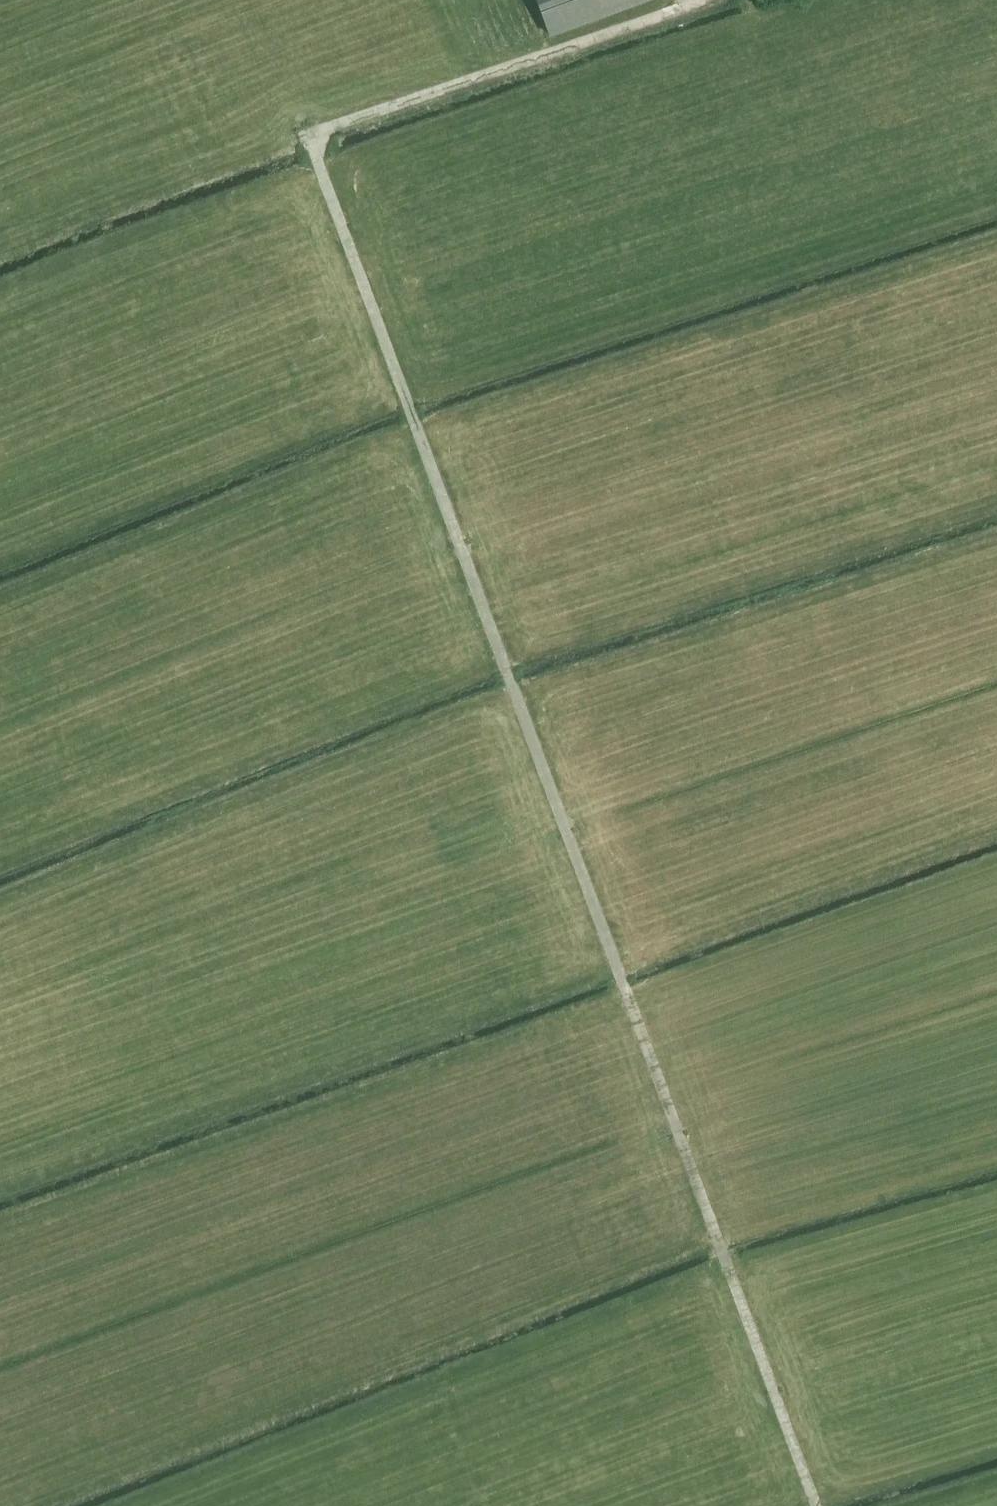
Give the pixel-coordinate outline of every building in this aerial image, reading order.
[(636,0),(538,0),(549,31),(636,0)]
